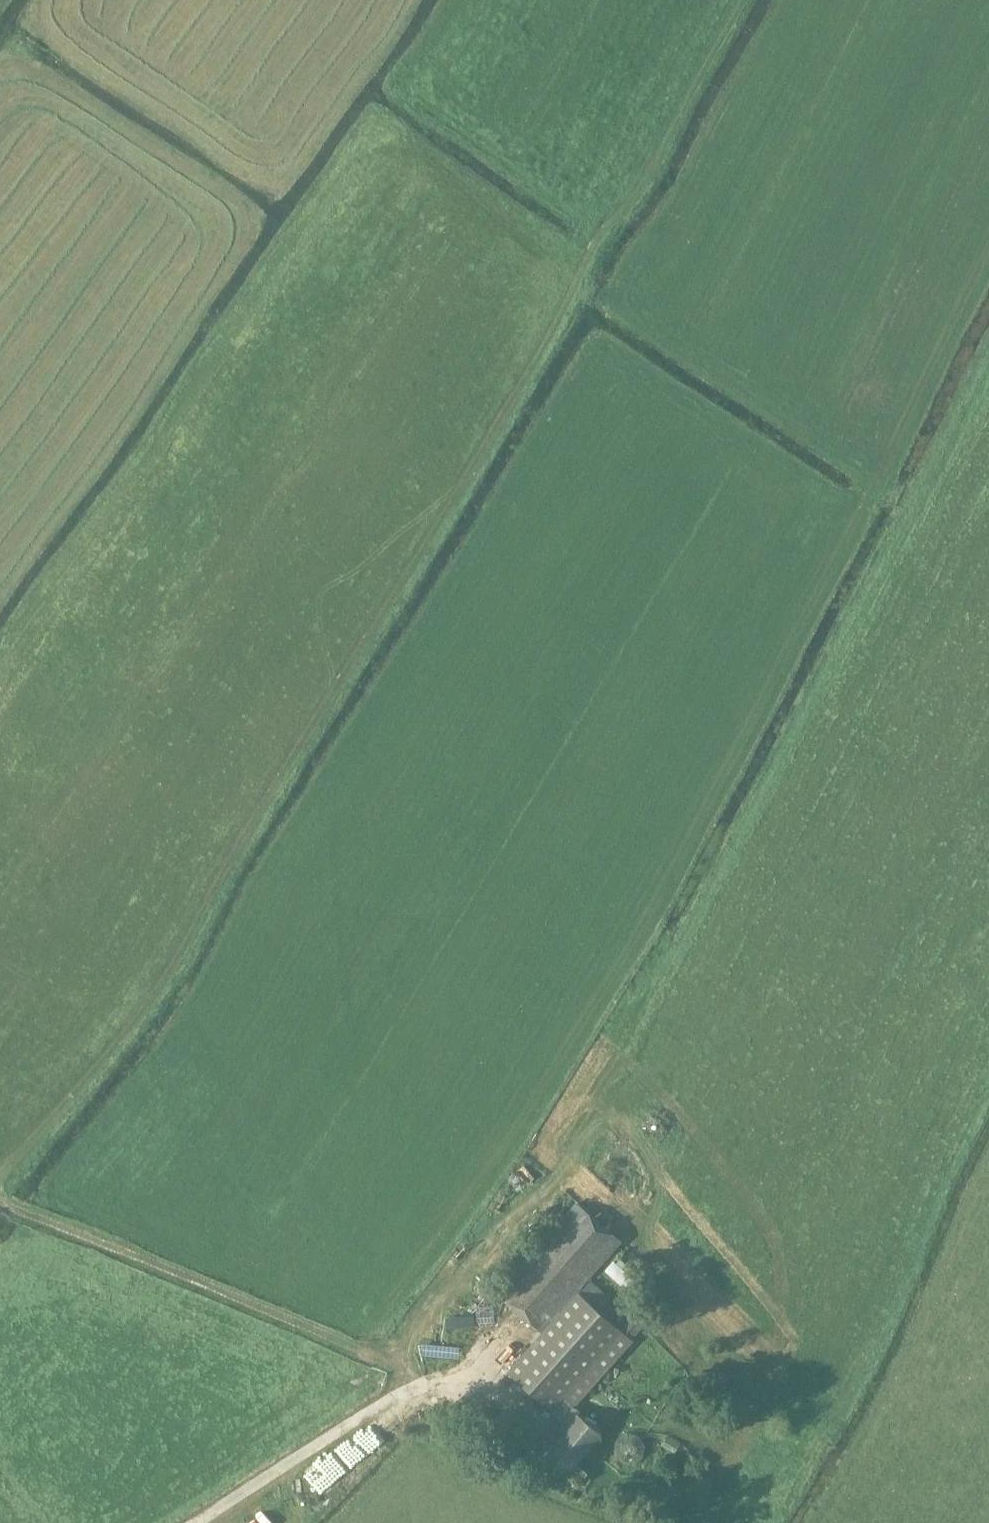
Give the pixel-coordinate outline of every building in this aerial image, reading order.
[(498,1293),(541,1332),(620,1244),(576,1205),(498,1293)] [(601,1267),(612,1279),(621,1270),(610,1258),(601,1267)] [(631,1343),(578,1295),(509,1372),(568,1425),(541,1454),(576,1485),(585,1475),(575,1465),(600,1437),(576,1416),(581,1411),(575,1405),(631,1343)]
